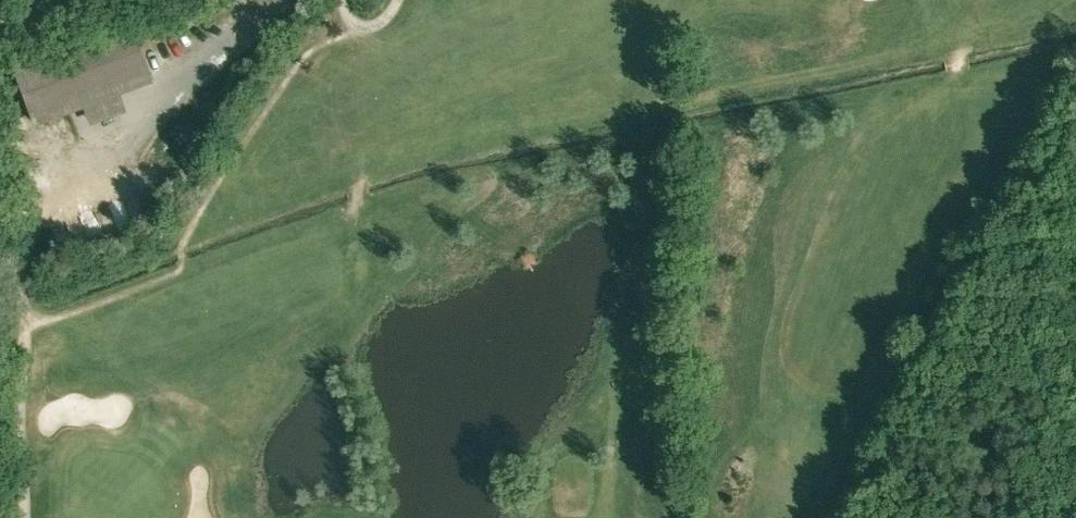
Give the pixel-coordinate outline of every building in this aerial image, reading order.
[(137,25),(20,70),(41,125),(89,107),(95,125),(132,111),(125,94),(158,81),(137,25)]
